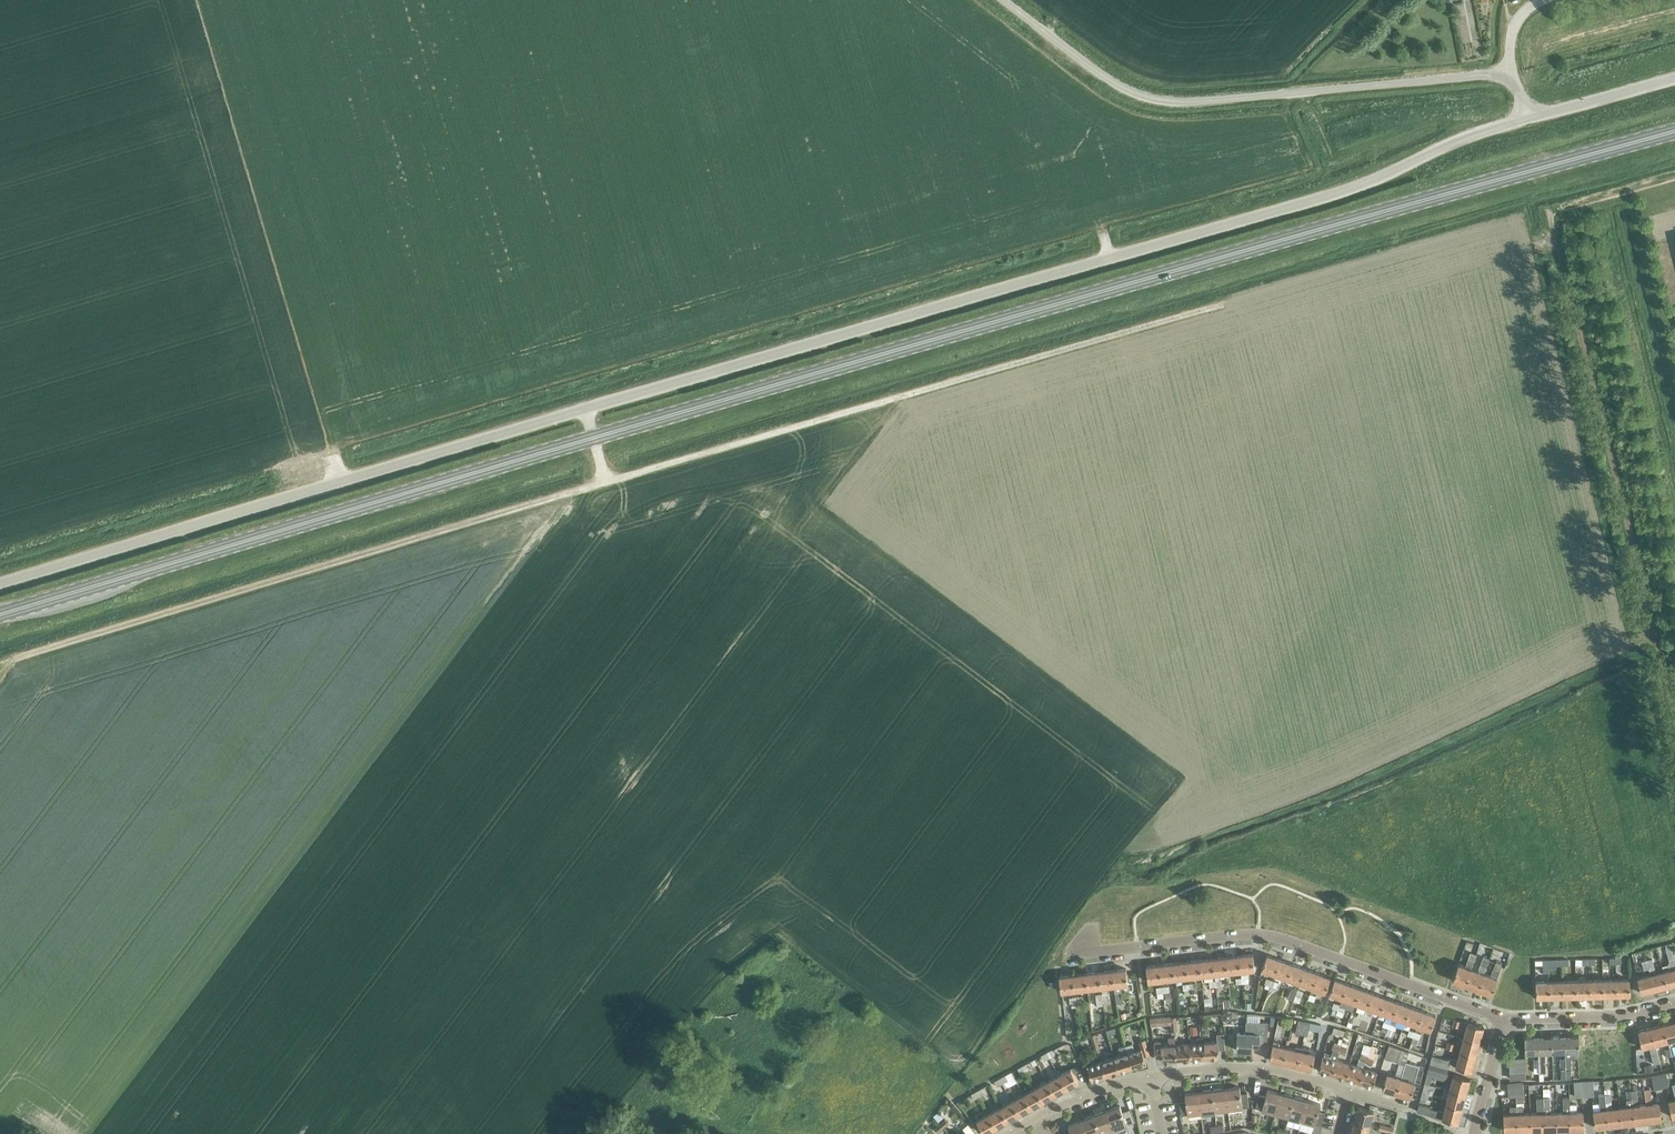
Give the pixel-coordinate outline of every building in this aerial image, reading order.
[(1672,953),(1670,945),(1665,947),(1669,962),(1668,962),(1670,969),(1663,971),(1667,986),(1674,983),(1674,964),(1672,953)] [(1473,961),(1476,953),(1470,951),(1467,959),(1473,961)] [(1239,955),(1241,970),(1241,977),(1248,976),(1247,970),(1254,969),(1253,953),(1239,955)] [(1274,974),(1280,959),(1267,954),(1261,969),(1274,974)] [(1241,970),(1239,955),(1226,956),(1227,972),(1241,970)] [(1226,956),(1212,958),(1214,973),(1215,980),(1221,979),(1220,973),(1227,972),(1226,956)] [(1477,970),(1471,967),(1465,984),(1477,989),(1483,972),(1488,958),(1482,956),(1477,970)] [(1212,958),(1199,959),(1201,975),(1214,973),(1212,958)] [(1201,975),(1199,959),(1186,961),(1188,976),(1201,975)] [(1292,963),(1280,959),(1274,974),(1287,978),(1292,963)] [(1458,963),(1452,980),(1465,984),(1471,967),(1473,961),(1467,959),(1465,965),(1458,963)] [(1561,959),(1548,959),(1548,969),(1556,968),(1556,965),(1562,965),(1561,959)] [(1490,974),(1483,972),(1477,989),(1490,994),(1502,963),(1495,960),(1493,968),(1492,968),(1490,974)] [(1186,961),(1173,962),(1175,978),(1188,976),(1186,961)] [(1173,962),(1160,964),(1161,979),(1175,978),(1173,962)] [(1305,968),(1292,963),(1287,978),(1299,983),(1305,968)] [(1161,979),(1160,964),(1146,965),(1148,981),(1161,979)] [(1653,966),(1648,967),(1649,970),(1650,974),(1654,989),(1667,986),(1663,971),(1655,973),(1653,966)] [(1126,967),(1112,969),(1113,985),(1114,985),(1115,991),(1121,991),(1120,984),(1127,983),(1126,967)] [(1317,972),(1305,968),(1299,983),(1312,987),(1317,972)] [(1113,985),(1112,969),(1099,970),(1100,986),(1113,985)] [(1099,970),(1085,972),(1087,988),(1100,986),(1099,970)] [(1087,988),(1085,972),(1072,973),(1074,989),(1087,988)] [(1330,977),(1317,972),(1312,987),(1325,992),(1330,977)] [(1074,989),(1072,973),(1058,975),(1060,991),(1074,989)] [(1650,974),(1636,977),(1640,992),(1654,989),(1650,974)] [(1342,998),(1347,983),(1334,979),(1329,993),(1342,998)] [(1601,979),(1588,980),(1589,995),(1602,995),(1601,979)] [(1615,994),(1615,979),(1601,979),(1602,995),(1615,994)] [(1615,979),(1615,994),(1629,994),(1628,979),(1615,979)] [(1575,980),(1562,981),(1562,996),(1575,996),(1575,980)] [(1588,980),(1575,980),(1575,996),(1589,995),(1588,980)] [(1549,996),(1549,981),(1535,982),(1535,997),(1549,996)] [(1562,996),(1562,981),(1549,981),(1549,996),(1562,996)] [(1360,988),(1347,983),(1342,998),(1354,1003),(1360,988)] [(1293,999),(1297,988),(1291,986),(1287,997),(1293,999)] [(1297,988),(1293,999),(1299,1001),(1303,991),(1297,988)] [(1360,988),(1354,1003),(1358,1004),(1356,1010),(1359,1010),(1364,1013),(1372,992),(1360,988)] [(1364,1013),(1362,1018),(1368,1020),(1372,1011),(1371,1011),(1371,1009),(1379,1012),(1384,997),(1372,992),(1364,1013)] [(1397,1001),(1384,997),(1379,1012),(1391,1016),(1397,1001)] [(1397,1001),(1391,1016),(1404,1021),(1409,1006),(1397,1001)] [(1338,1009),(1336,1014),(1342,1016),(1344,1008),(1345,1006),(1344,1005),(1340,1004),(1338,1009)] [(1409,1006),(1404,1021),(1416,1025),(1422,1010),(1409,1006)] [(1422,1010),(1416,1025),(1422,1027),(1429,1030),(1435,1015),(1422,1010)] [(1283,1019),(1277,1018),(1273,1034),(1279,1035),(1283,1019)] [(1459,1027),(1460,1020),(1453,1018),(1451,1025),(1459,1027)] [(1309,1022),(1297,1019),(1296,1025),(1307,1028),(1308,1025),(1309,1022)] [(1663,1023),(1667,1040),(1674,1038),(1674,1020),(1663,1023)] [(1267,1045),(1268,1022),(1246,1021),(1245,1032),(1236,1032),(1236,1050),(1251,1050),(1251,1044),(1267,1045)] [(1463,1036),(1479,1041),(1483,1026),(1466,1022),(1463,1036)] [(1667,1040),(1663,1023),(1649,1027),(1654,1044),(1667,1040)] [(1307,1028),(1296,1025),(1294,1032),(1306,1034),(1307,1028)] [(1333,1030),(1332,1032),(1343,1036),(1344,1030),(1334,1027),(1333,1030)] [(1658,1062),(1654,1044),(1649,1027),(1636,1030),(1641,1047),(1648,1045),(1652,1064),(1658,1062)] [(1216,1041),(1203,1042),(1204,1058),(1218,1057),(1217,1049),(1224,1048),(1223,1033),(1216,1034),(1216,1041)] [(1564,1035),(1551,1036),(1551,1051),(1565,1051),(1564,1035)] [(1578,1051),(1578,1035),(1564,1035),(1565,1051),(1565,1058),(1565,1066),(1571,1066),(1570,1058),(1578,1058),(1578,1051)] [(1479,1041),(1463,1036),(1459,1051),(1475,1055),(1479,1041)] [(1538,1052),(1538,1036),(1524,1036),(1524,1052),(1538,1052)] [(1551,1036),(1538,1036),(1538,1052),(1539,1059),(1539,1067),(1539,1071),(1544,1071),(1544,1051),(1551,1051),(1551,1036)] [(1161,1056),(1161,1061),(1176,1060),(1174,1044),(1174,1037),(1167,1037),(1168,1044),(1161,1045),(1160,1041),(1153,1041),(1154,1052),(1155,1052),(1155,1057),(1161,1056)] [(1125,1045),(1132,1067),(1146,1063),(1143,1055),(1150,1053),(1145,1038),(1138,1041),(1141,1048),(1138,1048),(1134,1050),(1132,1042),(1125,1045)] [(1282,1063),(1286,1046),(1279,1045),(1279,1042),(1273,1040),(1268,1059),(1282,1063)] [(1203,1042),(1189,1043),(1190,1059),(1204,1058),(1203,1042)] [(1190,1059),(1189,1043),(1174,1044),(1176,1060),(1190,1059)] [(1338,1051),(1339,1046),(1333,1044),(1331,1049),(1333,1049),(1330,1058),(1322,1055),(1317,1070),(1331,1074),(1336,1059),(1338,1051)] [(1406,1060),(1409,1051),(1400,1048),(1388,1044),(1385,1058),(1399,1062),(1405,1063),(1406,1061),(1406,1060)] [(1132,1067),(1125,1045),(1118,1047),(1120,1054),(1114,1056),(1119,1071),(1132,1067)] [(1367,1057),(1365,1061),(1371,1064),(1373,1060),(1375,1053),(1373,1052),(1375,1046),(1371,1045),(1369,1051),(1369,1052),(1367,1057)] [(1286,1046),(1282,1063),(1297,1066),(1301,1048),(1294,1046),(1293,1048),(1286,1046)] [(1315,1051),(1301,1048),(1297,1066),(1311,1070),(1315,1051)] [(1362,1049),(1361,1053),(1359,1057),(1356,1065),(1349,1063),(1344,1078),(1359,1082),(1363,1067),(1365,1061),(1367,1057),(1369,1052),(1362,1049)] [(1432,1055),(1429,1063),(1448,1068),(1450,1062),(1455,1065),(1471,1070),(1475,1055),(1459,1051),(1457,1059),(1450,1057),(1448,1059),(1432,1055)] [(1119,1071),(1114,1056),(1100,1060),(1105,1076),(1119,1071)] [(1336,1059),(1331,1074),(1344,1078),(1349,1063),(1336,1059)] [(1105,1076),(1100,1060),(1086,1065),(1091,1080),(1105,1076)] [(1402,1074),(1401,1074),(1396,1093),(1410,1097),(1419,1065),(1406,1061),(1405,1063),(1402,1074)] [(1396,1093),(1401,1074),(1402,1074),(1405,1063),(1399,1062),(1395,1075),(1386,1073),(1382,1089),(1396,1093)] [(1429,1063),(1424,1082),(1428,1083),(1430,1075),(1438,1077),(1445,1079),(1448,1068),(1429,1063)] [(1651,1064),(1644,1066),(1646,1072),(1653,1071),(1651,1064)] [(1377,1071),(1363,1067),(1359,1082),(1372,1085),(1377,1071)] [(1058,1074),(1066,1088),(1078,1081),(1070,1068),(1058,1074)] [(1661,1087),(1668,1085),(1665,1073),(1658,1074),(1661,1087)] [(1058,1074),(1046,1081),(1054,1095),(1066,1088),(1058,1074)] [(1449,1089),(1465,1093),(1469,1078),(1453,1074),(1449,1089)] [(1654,1088),(1661,1087),(1658,1074),(1651,1075),(1654,1088)] [(1046,1081),(1035,1087),(1042,1101),(1054,1095),(1046,1081)] [(1574,1082),(1575,1096),(1586,1095),(1585,1081),(1574,1082)] [(1586,1095),(1594,1094),(1593,1081),(1585,1081),(1586,1095)] [(1225,1088),(1228,1110),(1242,1109),(1242,1107),(1248,1106),(1247,1093),(1240,1093),(1239,1086),(1225,1088)] [(1042,1101),(1035,1087),(1023,1094),(1031,1107),(1042,1101)] [(1228,1110),(1225,1088),(1212,1090),(1215,1112),(1228,1110)] [(1428,1098),(1430,1090),(1423,1088),(1421,1096),(1426,1098),(1428,1098)] [(1646,1104),(1647,1122),(1661,1120),(1658,1102),(1651,1103),(1649,1088),(1644,1089),(1646,1104)] [(1274,1114),(1280,1093),(1267,1089),(1265,1096),(1258,1094),(1255,1107),(1261,1109),(1261,1111),(1274,1114)] [(1465,1093),(1449,1089),(1446,1103),(1462,1107),(1465,1093)] [(1215,1112),(1212,1090),(1198,1092),(1201,1114),(1215,1112)] [(1634,1123),(1630,1090),(1625,1091),(1627,1106),(1619,1107),(1621,1125),(1634,1123)] [(1638,1105),(1637,1098),(1636,1090),(1630,1090),(1634,1123),(1647,1122),(1646,1104),(1638,1105)] [(1201,1114),(1198,1092),(1184,1093),(1185,1100),(1179,1101),(1180,1115),(1187,1114),(1187,1115),(1201,1114)] [(1293,1096),(1280,1093),(1274,1114),(1287,1118),(1293,1096)] [(1605,1093),(1598,1094),(1600,1109),(1593,1110),(1595,1128),(1608,1126),(1606,1108),(1605,1093)] [(1621,1125),(1619,1107),(1612,1108),(1610,1093),(1605,1093),(1606,1108),(1608,1126),(1621,1125)] [(1031,1107),(1023,1094),(1011,1100),(1019,1114),(1031,1107)] [(1306,1100),(1293,1096),(1287,1118),(1301,1122),(1306,1100)] [(1563,1111),(1556,1112),(1557,1129),(1570,1129),(1570,1111),(1569,1096),(1563,1096),(1564,1104),(1563,1104),(1563,1111)] [(1536,1112),(1530,1112),(1530,1130),(1544,1130),(1543,1112),(1543,1105),(1543,1097),(1536,1097),(1536,1112)] [(1543,1105),(1543,1112),(1544,1130),(1557,1129),(1556,1112),(1550,1112),(1550,1097),(1543,1097),(1543,1105)] [(1019,1114),(1011,1100),(1000,1106),(1007,1120),(1019,1114)] [(1306,1100),(1301,1122),(1314,1125),(1312,1132),(1319,1133),(1325,1112),(1318,1110),(1320,1104),(1306,1100)] [(1462,1107),(1446,1103),(1443,1111),(1430,1108),(1430,1106),(1419,1103),(1417,1111),(1458,1122),(1462,1107)] [(1576,1104),(1569,1104),(1570,1111),(1570,1129),(1584,1128),(1583,1111),(1576,1111),(1576,1104)] [(1106,1110),(1114,1131),(1115,1133),(1131,1133),(1127,1126),(1127,1124),(1133,1122),(1128,1109),(1122,1111),(1119,1105),(1106,1110)] [(1510,1106),(1510,1113),(1503,1113),(1504,1131),(1517,1130),(1517,1105),(1510,1106)] [(1523,1105),(1517,1105),(1517,1130),(1530,1130),(1530,1112),(1523,1112),(1523,1105)] [(1000,1106),(988,1113),(996,1127),(1007,1120),(1000,1106)] [(1355,1119),(1370,1123),(1374,1110),(1358,1106),(1355,1119)] [(1094,1115),(1101,1133),(1106,1133),(1114,1131),(1106,1110),(1094,1115)] [(996,1127),(988,1113),(976,1120),(984,1133),(996,1127)] [(1081,1120),(1086,1133),(1101,1133),(1094,1115),(1081,1120)] [(945,1119),(939,1123),(942,1127),(948,1123),(945,1119)] [(1351,1133),(1355,1133),(1367,1133),(1370,1123),(1355,1119),(1351,1133)] [(1064,1133),(1086,1133),(1081,1120),(1068,1125),(1070,1131),(1064,1133)] [(942,1127),(939,1123),(934,1128),(937,1132),(942,1127)]
